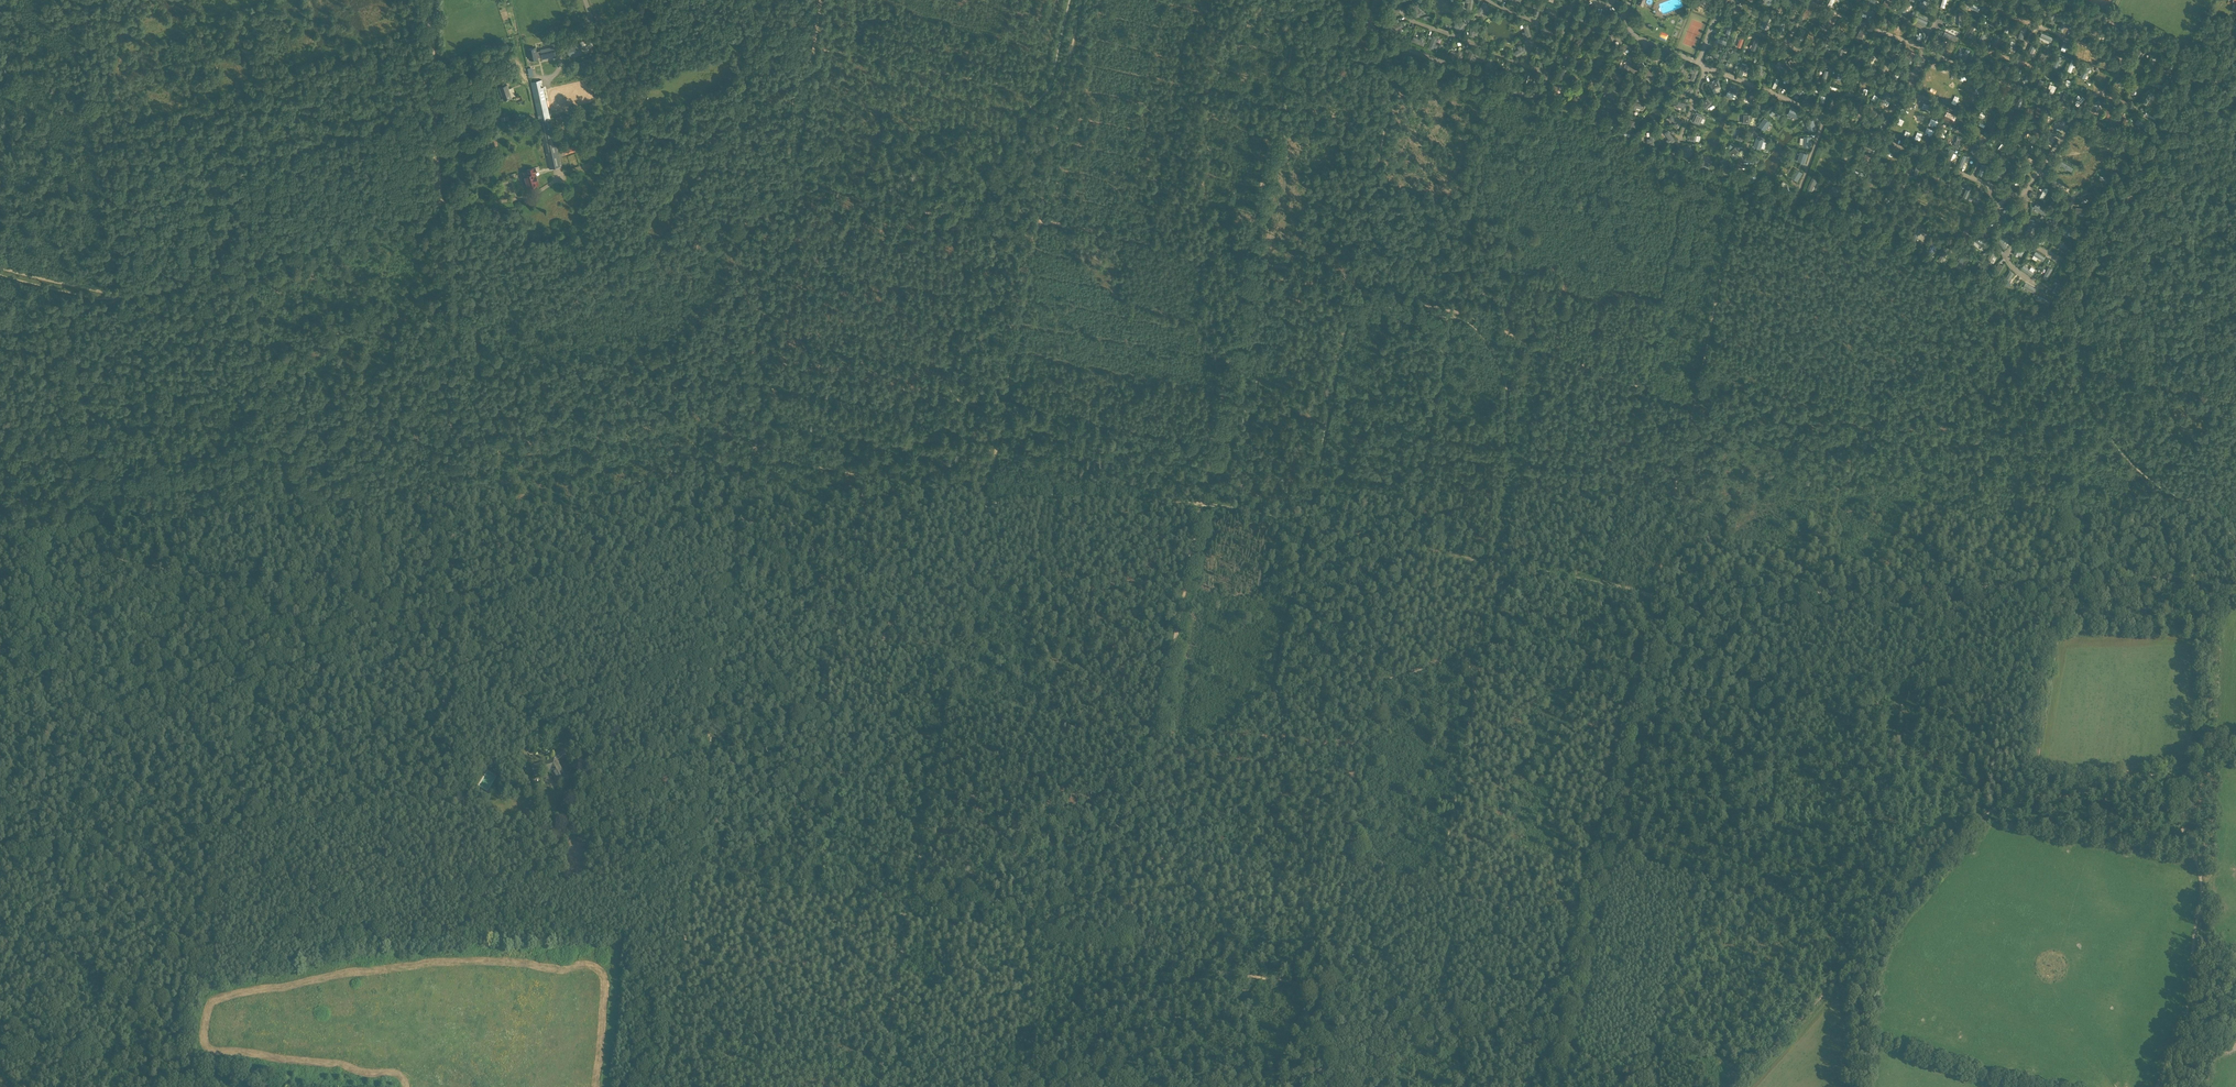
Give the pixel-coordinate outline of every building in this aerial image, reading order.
[(1883,4),(1893,9),(1896,5),(1886,0),(1885,0),(1883,4)] [(2023,12),(2027,13),(2032,1),(2029,0),(2027,0),(2023,12)] [(1778,1),(1772,11),(1777,13),(1783,4),(1778,1)] [(1484,2),(1477,12),(1481,15),(1488,5),(1484,2)] [(1921,2),(1919,6),(1931,12),(1933,8),(1921,2)] [(1969,2),(1967,5),(1978,11),(1980,8),(1969,2)] [(1537,3),(1533,15),(1538,16),(1542,5),(1537,3)] [(1740,3),(1729,8),(1730,11),(1741,7),(1740,3)] [(1389,4),(1386,8),(1396,15),(1399,11),(1389,4)] [(1792,5),(1787,15),(1791,17),(1796,7),(1792,5)] [(1545,6),(1544,10),(1545,11),(1544,14),(1548,15),(1550,12),(1556,14),(1557,10),(1545,6)] [(2040,6),(2035,17),(2039,19),(2043,8),(2040,6)] [(1748,8),(1747,12),(1758,17),(1759,13),(1748,8)] [(2052,10),(2048,21),(2052,23),(2056,12),(2052,10)] [(1766,15),(1760,28),(1765,30),(1770,18),(1766,15)] [(1825,15),(1821,27),(1826,29),(1830,16),(1825,15)] [(1917,17),(1915,21),(1925,26),(1927,22),(1917,17)] [(2063,19),(2059,28),(2063,30),(2067,21),(2063,19)] [(1456,23),(1454,26),(1456,28),(1455,29),(1459,32),(1467,23),(1463,20),(1459,25),(1456,23)] [(1844,20),(1840,23),(1847,33),(1851,29),(1844,20)] [(1401,23),(1390,27),(1392,32),(1393,32),(1394,34),(1398,33),(1397,30),(1403,27),(1401,23)] [(1971,23),(1964,35),(1969,38),(1975,26),(1971,23)] [(2008,23),(2004,32),(2008,34),(2012,24),(2008,23)] [(2080,23),(2075,35),(2079,36),(2084,25),(2080,23)] [(1544,26),(1542,31),(1554,35),(1555,30),(1544,26)] [(2022,27),(2018,38),(2023,40),(2028,29),(2022,27)] [(1801,28),(1796,38),(1799,40),(1805,30),(1801,28)] [(1861,28),(1855,40),(1860,42),(1866,31),(1861,28)] [(1984,30),(1979,41),(1983,43),(1987,32),(1984,30)] [(1614,31),(1611,35),(1622,43),(1625,39),(1614,31)] [(1944,31),(1943,36),(1955,41),(1957,37),(1944,31)] [(1813,32),(1808,42),(1812,44),(1817,34),(1813,32)] [(2042,33),(2040,37),(2052,42),(2053,38),(2042,33)] [(1584,35),(1574,44),(1578,48),(1587,39),(1584,35)] [(1997,35),(1992,46),(1996,48),(2001,37),(1997,35)] [(1414,36),(1412,41),(1423,46),(1425,41),(1414,36)] [(1433,36),(1428,47),(1433,49),(1437,38),(1433,36)] [(1933,37),(1928,47),(1932,49),(1937,39),(1933,37)] [(1825,40),(1822,51),(1826,52),(1830,41),(1825,40)] [(584,53),(581,41),(573,43),(574,47),(567,49),(569,58),(584,53)] [(1631,41),(1621,48),(1624,52),(1634,45),(1631,41)] [(2011,41),(2006,51),(2009,53),(2015,43),(2011,41)] [(1763,42),(1761,45),(1770,50),(1772,47),(1763,42)] [(2063,42),(2061,47),(2074,51),(2076,47),(2063,42)] [(1948,43),(1943,53),(1947,54),(1951,44),(1948,43)] [(1842,44),(1836,56),(1840,57),(1846,46),(1842,44)] [(1519,50),(1513,53),(1516,57),(1526,51),(1523,47),(1521,45),(1517,47),(1519,50)] [(2031,45),(2027,55),(2030,57),(2035,46),(2031,45)] [(553,46),(539,49),(540,50),(541,56),(541,58),(555,55),(553,46)] [(1538,46),(1536,51),(1548,55),(1549,50),(1538,46)] [(535,47),(527,49),(529,59),(537,58),(535,47)] [(2138,47),(2134,59),(2137,60),(2141,52),(2144,53),(2146,50),(2138,47)] [(2082,48),(2080,53),(2092,58),(2094,54),(2082,48)] [(1906,49),(1905,54),(1915,58),(1917,54),(1906,49)] [(1966,49),(1962,59),(1966,61),(1971,51),(1966,49)] [(1709,50),(1708,54),(1718,58),(1720,54),(1709,50)] [(1451,51),(1450,56),(1461,60),(1463,56),(1451,51)] [(1470,51),(1466,62),(1470,64),(1475,53),(1470,51)] [(1650,51),(1648,56),(1660,60),(1661,56),(1650,51)] [(1873,55),(1868,65),(1872,67),(1876,56),(1873,55)] [(1978,55),(1973,65),(1978,68),(1983,57),(1978,55)] [(2058,56),(2053,68),(2056,69),(2061,57),(2058,56)] [(1799,57),(1790,64),(1792,67),(1801,61),(1799,57)] [(1489,58),(1484,69),(1489,71),(1493,60),(1489,58)] [(1571,59),(1569,63),(1582,68),(1583,64),(1571,59)] [(2168,59),(2163,70),(2167,72),(2172,60),(2168,59)] [(1628,60),(1623,71),(1629,73),(1633,61),(1628,60)] [(1672,60),(1671,64),(1682,69),(1684,64),(1672,60)] [(2072,60),(2068,71),(2071,72),(2076,61),(2072,60)] [(1780,61),(1777,64),(1784,71),(1787,68),(1780,61)] [(1886,62),(1881,72),(1885,74),(1890,64),(1886,62)] [(1742,63),(1738,75),(1742,77),(1746,65),(1742,63)] [(2006,65),(2001,74),(2005,76),(2010,67),(2006,65)] [(2129,70),(2127,76),(2135,79),(2139,69),(2128,65),(2126,69),(2129,70)] [(1507,66),(1504,77),(1508,79),(1512,67),(1507,66)] [(2085,66),(2080,76),(2084,78),(2089,68),(2085,66)] [(1646,67),(1643,71),(1652,80),(1656,76),(1646,67)] [(1899,67),(1894,77),(1898,79),(1903,69),(1899,67)] [(1561,68),(1557,80),(1562,81),(1566,69),(1561,68)] [(1695,68),(1691,80),(1696,81),(1699,70),(1695,68)] [(1613,71),(1611,75),(1622,81),(1624,77),(1613,71)] [(2098,72),(2093,82),(2096,83),(2101,73),(2098,72)] [(1595,76),(1593,81),(1600,83),(1599,86),(1603,88),(1604,85),(1605,85),(1607,81),(1595,76)] [(530,82),(539,121),(550,119),(544,90),(546,89),(546,87),(543,87),(542,79),(530,82)] [(1854,79),(1848,90),(1852,92),(1858,81),(1854,79)] [(2041,79),(2036,88),(2039,90),(2044,81),(2041,79)] [(1712,82),(1710,83),(1713,89),(1721,86),(1720,84),(1721,84),(1720,81),(1719,82),(1719,80),(1715,81),(1715,80),(1712,82)] [(507,84),(499,87),(503,100),(511,97),(507,84)] [(1640,84),(1637,88),(1648,95),(1651,91),(1640,84)] [(1733,85),(1731,84),(1728,90),(1737,94),(1738,92),(1739,89),(1739,87),(1736,86),(1736,85),(1733,84),(1733,85)] [(1613,85),(1608,97),(1613,99),(1617,87),(1613,85)] [(1812,85),(1809,96),(1813,97),(1817,87),(1812,85)] [(1554,86),(1551,97),(1555,99),(1559,87),(1554,86)] [(1754,94),(1753,92),(1747,96),(1753,104),(1754,102),(1755,103),(1757,101),(1758,100),(1756,97),(1757,96),(1755,93),(1754,94)] [(2149,92),(2143,103),(2146,105),(2153,94),(2149,92)] [(1887,93),(1881,103),(1884,105),(1891,95),(1887,93)] [(2065,93),(2061,102),(2065,103),(2069,94),(2065,93)] [(1702,102),(1701,104),(1706,109),(1712,102),(1711,101),(1711,100),(1709,98),(1709,99),(1707,97),(1704,100),(1704,99),(1702,102)] [(2016,102),(2015,104),(2019,107),(2024,99),(2020,97),(2017,103),(2016,102)] [(2082,97),(2076,104),(2078,106),(2085,99),(2082,97)] [(1575,98),(1568,108),(1571,111),(1572,111),(1579,100),(1575,98)] [(2098,100),(2088,107),(2090,111),(2101,104),(2098,100)] [(1589,101),(1584,112),(1589,114),(1594,103),(1589,101)] [(1923,103),(1922,107),(1934,112),(1935,107),(1923,103)] [(1776,105),(1767,110),(1771,116),(1779,111),(1776,105)] [(2004,106),(2002,109),(2013,114),(2014,111),(2004,106)] [(1791,108),(1788,115),(1797,119),(1800,112),(1791,108)] [(1602,110),(1597,121),(1602,123),(1606,111),(1602,110)] [(1942,120),(1941,121),(1944,122),(1944,121),(1951,124),(1956,116),(1947,110),(1942,119),(1942,120)] [(2106,110),(2101,119),(2104,121),(2109,111),(2106,110)] [(1696,112),(1693,121),(1700,123),(1703,115),(1696,112)] [(1612,114),(1611,118),(1613,118),(1611,126),(1616,128),(1620,114),(1615,113),(1615,114),(1612,114)] [(1672,115),(1670,120),(1681,125),(1683,121),(1672,115)] [(561,116),(555,118),(558,129),(564,128),(561,116)] [(1764,118),(1758,126),(1764,131),(1770,123),(1764,118)] [(2124,118),(2120,127),(2124,129),(2128,120),(2124,118)] [(561,167),(550,119),(539,121),(550,169),(561,167)] [(2137,119),(2135,123),(2146,130),(2148,126),(2137,119)] [(1631,120),(1627,132),(1631,133),(1635,122),(1631,120)] [(1813,120),(1806,122),(1809,132),(1816,130),(1813,120)] [(1977,121),(1973,128),(1980,132),(1983,125),(1977,121)] [(1745,134),(1745,132),(1738,130),(1736,138),(1738,139),(1737,139),(1740,140),(1742,140),(1743,137),(1744,137),(1745,134)] [(2098,130),(2097,133),(2103,136),(2103,137),(2105,138),(2106,137),(2107,137),(2109,134),(2098,130)] [(1669,131),(1665,134),(1672,143),(1676,140),(1669,131)] [(1689,138),(1688,140),(1695,141),(1696,132),(1694,131),(1692,131),(1689,131),(1689,134),(1688,134),(1688,138),(1689,138)] [(2050,133),(2046,142),(2050,144),(2054,134),(2050,133)] [(1804,137),(1803,147),(1811,147),(1812,137),(1804,137)] [(1756,138),(1753,147),(1761,150),(1764,140),(1756,138)] [(1937,153),(1942,142),(1937,139),(1931,150),(1937,153)] [(2010,144),(2004,153),(2011,158),(2013,155),(2011,154),(2015,148),(2010,144)] [(1738,153),(1739,152),(1734,146),(1727,153),(1729,154),(1730,156),(1731,156),(1732,158),(1735,155),(1735,156),(1738,153)] [(1863,146),(1861,149),(1873,154),(1874,150),(1863,146)] [(1691,147),(1683,148),(1685,157),(1692,156),(1691,147)] [(1951,148),(1946,160),(1950,162),(1955,150),(1951,148)] [(1986,149),(1984,153),(1995,158),(1997,154),(1986,149)] [(1800,151),(1797,161),(1805,163),(1808,154),(1803,152),(1800,151)] [(1749,152),(1746,161),(1754,164),(1757,154),(1749,152)] [(2027,153),(2021,161),(2025,164),(2030,155),(2027,153)] [(1963,155),(1959,166),(1963,167),(1967,157),(1963,155)] [(1702,157),(1699,164),(1708,168),(1711,161),(1702,157)] [(2057,165),(2061,168),(2062,166),(2070,171),(2072,167),(2060,160),(2057,165)] [(1730,169),(1732,169),(1729,162),(1721,166),(1722,168),(1721,168),(1722,170),(1723,170),(1724,172),(1727,171),(1730,170),(1730,169)] [(2109,164),(2108,168),(2119,172),(2120,168),(2109,164)] [(2019,166),(2017,169),(2025,175),(2027,173),(2019,166)] [(528,174),(524,175),(527,187),(538,183),(533,167),(527,169),(528,174)] [(1796,169),(1791,178),(1797,182),(1803,173),(1796,169)] [(1750,171),(1743,174),(1747,183),(1752,181),(1754,180),(1750,171)] [(1813,176),(1807,189),(1812,191),(1818,178),(1813,176)] [(1895,176),(1885,182),(1887,185),(1897,180),(1895,176)] [(1763,182),(1761,189),(1770,192),(1772,187),(1773,185),(1763,182)] [(1786,184),(1778,189),(1782,196),(1790,190),(1787,186),(1786,184)] [(1968,186),(1962,198),(1966,199),(1972,188),(1968,186)] [(1833,187),(1831,191),(1842,196),(1844,191),(1833,187)] [(2040,194),(2039,196),(2040,197),(2039,198),(2043,200),(2048,189),(2045,187),(2044,189),(2043,192),(2041,194),(2040,194)] [(1980,190),(1975,200),(1979,202),(1984,191),(1980,190)] [(1885,201),(1885,202),(1888,204),(1896,195),(1893,192),(1888,198),(1885,201)] [(2089,193),(2078,198),(2080,202),(2090,196),(2089,193)] [(2058,194),(2049,205),(2053,208),(2062,197),(2058,194)] [(1816,197),(1811,208),(1815,210),(1820,198),(1816,197)] [(2004,197),(1994,204),(1996,208),(2006,201),(2004,197)] [(1825,200),(1823,204),(1834,209),(1835,205),(1825,200)] [(2009,204),(2006,207),(2015,216),(2019,213),(2009,204)] [(2036,204),(2033,207),(2045,216),(2048,212),(2036,204)] [(1993,212),(1991,216),(2001,220),(2003,217),(1993,212)] [(1871,216),(1866,228),(1870,230),(1875,218),(1871,216)] [(2009,219),(2004,231),(2008,233),(2013,221),(2009,219)] [(2030,219),(2026,231),(2031,232),(2033,226),(2034,226),(2035,224),(2033,224),(2034,221),(2030,219)] [(2050,220),(2045,222),(2051,232),(2055,230),(2050,220)] [(1939,222),(1934,224),(1938,236),(1943,235),(1939,222)] [(1898,224),(1896,227),(1903,233),(1905,231),(1898,224)] [(1982,224),(1980,227),(1989,233),(1992,230),(1982,224)] [(1917,228),(1912,240),(1916,242),(1921,230),(1917,228)] [(2043,231),(2037,242),(2041,244),(2047,233),(2043,231)] [(1977,237),(1974,242),(1986,249),(1989,244),(1977,237)] [(1999,237),(1996,240),(2005,250),(2008,247),(1999,237)] [(2019,241),(2014,254),(2018,256),(2024,243),(2019,241)] [(2061,242),(2059,246),(2070,251),(2072,247),(2061,242)] [(1993,248),(1987,260),(1991,262),(1997,250),(1993,248)] [(2078,248),(2072,257),(2075,259),(2081,250),(2078,248)] [(1944,250),(1939,259),(1942,261),(1948,252),(1944,250)] [(2035,252),(2033,256),(2043,261),(2045,258),(2035,252)] [(1963,255),(1956,267),(1960,269),(1967,257),(1963,255)] [(1980,262),(1978,266),(1987,271),(1989,268),(1980,262)] [(1998,264),(1993,273),(1997,275),(2002,267),(1998,264)] [(2023,265),(2021,269),(2031,276),(2034,273),(2023,265)] [(2048,267),(2043,278),(2047,280),(2052,269),(2048,267)] [(2010,271),(2002,283),(2006,286),(2014,274),(2010,271)] [(2025,283),(2023,287),(2033,293),(2035,289),(2025,283)] [(2059,283),(2052,294),(2056,296),(2062,285),(2059,283)] [(2038,296),(2036,300),(2047,305),(2049,301),(2038,296)]
